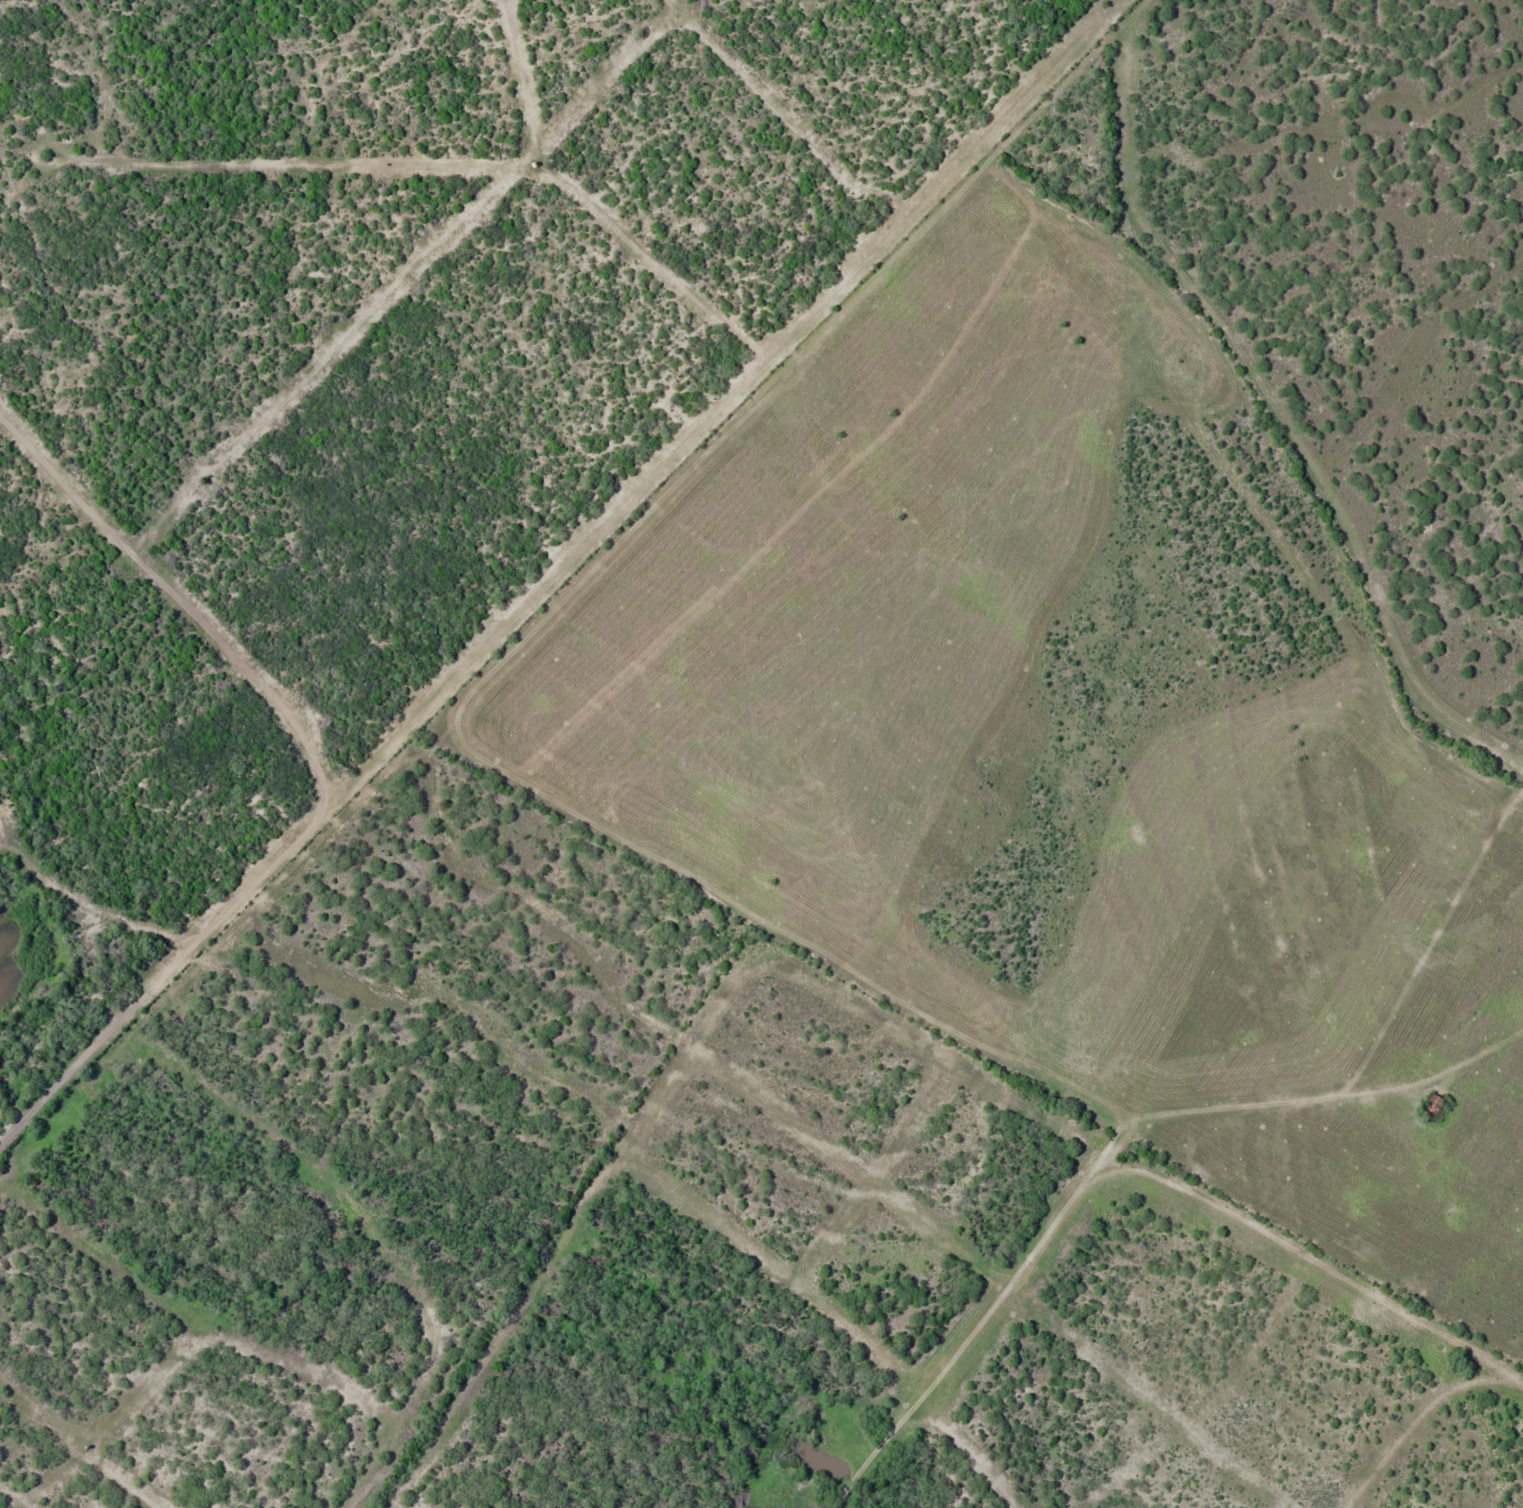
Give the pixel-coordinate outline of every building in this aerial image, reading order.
[(1423,1112),(1434,1118),(1442,1103),(1432,1097),(1423,1112)]
